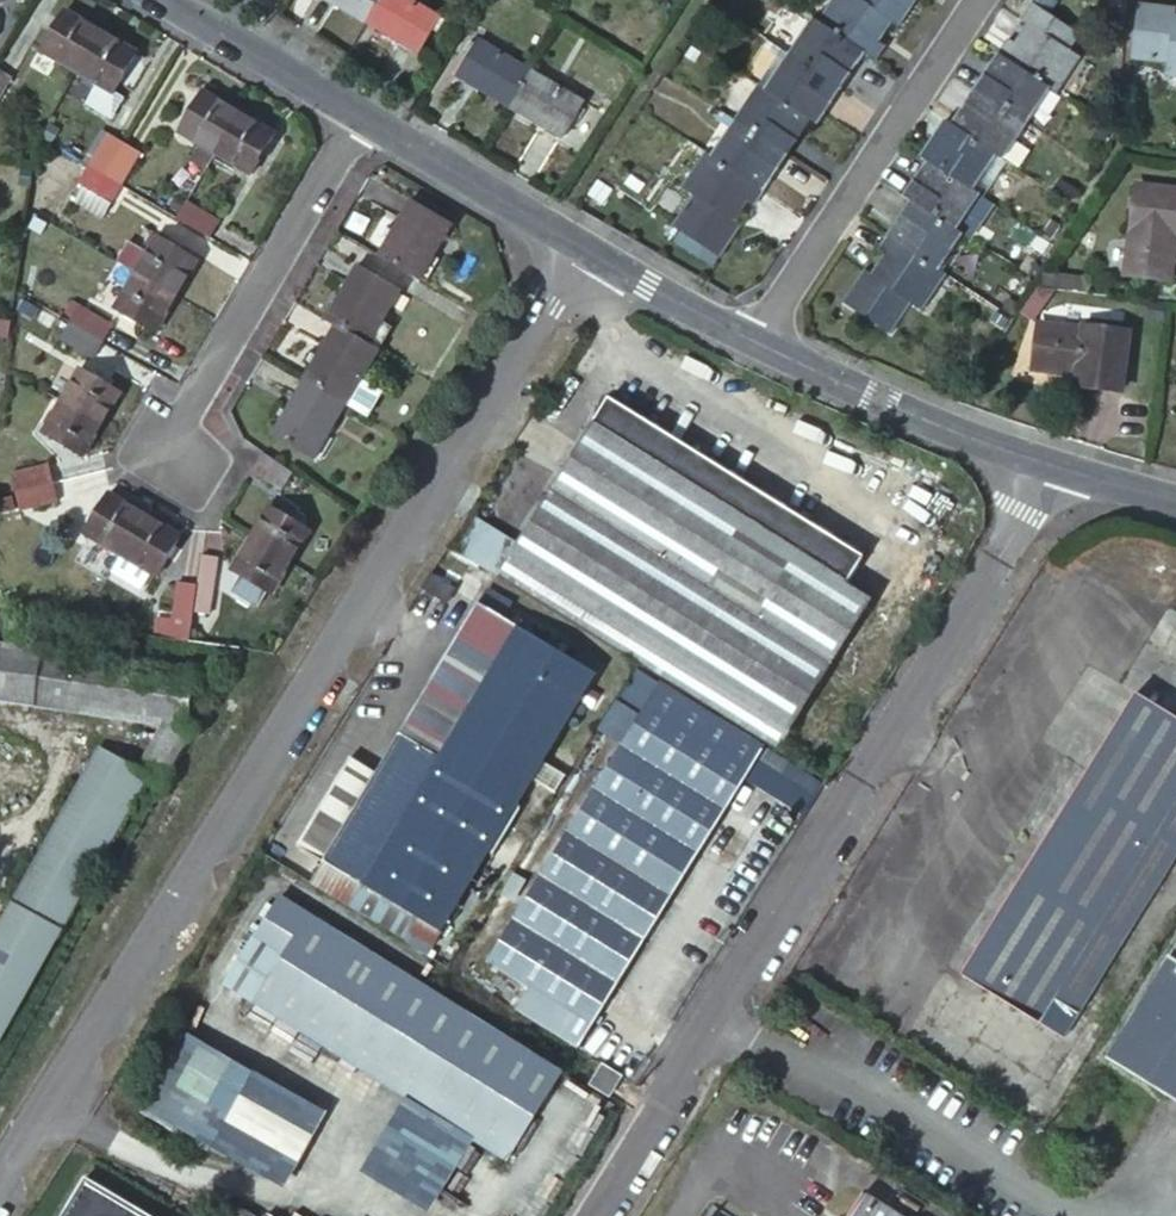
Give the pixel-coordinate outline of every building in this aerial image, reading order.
[(366,21),(378,0),(330,0),(366,21)] [(419,52),(439,18),(410,0),(378,0),(366,21),(419,52)] [(915,0),(830,0),(815,23),(861,54),(874,62),(885,45),(874,38),(881,30),(885,33),(892,23),(897,27),(915,0)] [(1036,6),(1056,19),(1063,9),(1049,0),(1040,0),(1036,6)] [(1140,4),(1132,60),(1170,65),(1167,78),(1175,80),(1175,9),(1140,4)] [(1021,49),(1011,43),(1001,58),(1052,93),(1056,96),(1080,60),(1073,54),(1084,39),(1056,19),(1036,6),(1036,5),(1025,23),(1030,27),(1022,36),(1027,40),(1021,49)] [(41,50),(77,71),(100,32),(64,11),(41,50)] [(861,54),(815,23),(808,19),(785,54),(838,89),(847,75),(843,73),(850,64),(852,66),(861,54)] [(77,71),(113,92),(136,53),(100,32),(77,71)] [(457,76),(509,106),(530,71),(478,40),(457,76)] [(828,105),(838,89),(785,54),(768,43),(760,55),(770,62),(755,85),(757,86),(808,120),(815,124),(822,113),(818,111),(823,103),(828,105)] [(990,81),(987,78),(977,93),(1029,127),(1052,93),(1001,58),(994,68),(998,70),(990,81)] [(0,70),(0,96),(12,77),(0,70)] [(509,106),(563,138),(584,103),(530,71),(509,106)] [(808,120),(757,86),(733,122),(784,156),(794,141),(789,138),(796,129),(800,132),(808,120)] [(213,151),(237,112),(200,91),(177,130),(199,143),(190,159),(203,167),(213,151)] [(1029,127),(977,93),(967,107),(971,111),(965,120),(960,117),(953,129),(1005,164),(1029,127)] [(213,151),(249,172),(273,132),(237,112),(213,151)] [(784,156),(733,122),(710,156),(761,190),(768,179),(764,176),(770,169),(774,171),(784,156)] [(981,198),(988,203),(1011,168),(1005,164),(953,129),(947,124),(938,136),(942,139),(935,149),(932,147),(924,160),(930,164),(981,198)] [(105,132),(86,164),(104,175),(123,142),(105,132)] [(139,152),(123,142),(104,175),(119,184),(139,152)] [(751,205),(761,190),(710,156),(703,151),(678,188),(690,196),(669,226),(715,258),(738,226),(731,222),(739,212),(735,208),(742,198),(751,205)] [(86,164),(76,181),(109,201),(119,184),(104,175),(86,164)] [(905,199),(912,204),(957,234),(981,198),(930,164),(922,174),(925,176),(920,185),(917,182),(905,199)] [(1136,177),(1123,276),(1169,283),(1175,228),(1175,182),(1136,177)] [(184,199),(173,216),(209,237),(218,220),(184,199)] [(408,199),(376,255),(416,278),(448,223),(408,199)] [(887,241),(939,276),(963,239),(957,234),(912,204),(901,218),(905,221),(899,230),(895,228),(887,241)] [(1044,217),(1034,234),(1039,237),(1050,221),(1044,217)] [(1039,237),(1049,244),(1060,228),(1050,221),(1039,237)] [(156,235),(135,272),(174,294),(195,258),(156,235)] [(1029,255),(1038,262),(1048,246),(1039,240),(1029,255)] [(925,314),(947,281),(939,276),(887,241),(878,254),(886,261),(879,272),(875,269),(869,278),(864,275),(845,303),(891,334),(911,305),(925,314)] [(335,325),(375,349),(392,320),(381,313),(396,289),(356,265),(324,319),(335,325)] [(135,272),(114,308),(152,331),(174,294),(135,272)] [(76,304),(67,320),(100,340),(111,324),(76,304)] [(67,320),(57,337),(90,357),(100,340),(67,320)] [(375,349),(335,325),(303,380),(343,403),(375,349)] [(1118,393),(1126,336),(1080,329),(1080,334),(1038,328),(1031,370),(1074,376),(1073,387),(1118,393)] [(77,367),(59,400),(99,423),(118,390),(77,367)] [(343,403),(303,380),(271,434),(311,457),(343,403)] [(474,514),(452,547),(634,660),(775,747),(872,596),(847,581),(863,554),(609,395),(517,541),(474,514)] [(59,400),(40,432),(81,455),(99,423),(59,400)] [(50,480),(45,463),(9,472),(13,490),(50,480)] [(55,500),(50,480),(13,490),(18,510),(55,500)] [(83,531),(119,553),(141,514),(105,492),(83,531)] [(287,561),(306,528),(267,505),(247,537),(287,561)] [(178,535),(141,514),(119,553),(108,570),(138,587),(148,570),(155,574),(178,535)] [(287,561),(247,537),(228,569),(229,569),(223,580),(245,594),(252,583),(268,593),(287,561)] [(215,556),(199,554),(194,584),(190,610),(206,613),(215,556)] [(154,615),(151,635),(185,640),(190,610),(194,584),(174,580),(168,618),(154,615)] [(593,667),(516,621),(439,753),(399,730),(323,858),(441,927),(593,667)] [(164,726),(139,772),(103,752),(0,931),(0,1035),(148,778),(159,785),(192,729),(185,729),(194,671),(0,642),(0,701),(164,726)] [(760,744),(655,678),(482,956),(524,984),(514,1002),(574,1040),(586,1020),(589,1021),(760,744)] [(963,972),(1036,1019),(1051,995),(1078,1012),(1175,855),(1175,716),(1138,691),(963,972)] [(799,797),(811,773),(772,752),(759,776),(799,797)] [(250,936),(251,937),(532,1113),(558,1072),(276,895),(250,936)] [(504,1158),(532,1113),(251,937),(244,948),(269,964),(251,994),(504,1158)] [(1119,1065),(1175,1100),(1175,972),(1119,1065)] [(181,1033),(145,1112),(289,1177),(325,1098),(181,1033)] [(620,1073),(599,1060),(587,1079),(608,1092),(620,1073)] [(82,1176),(56,1215),(142,1215),(82,1176)] [(863,1190),(847,1215),(905,1215),(863,1190)]
